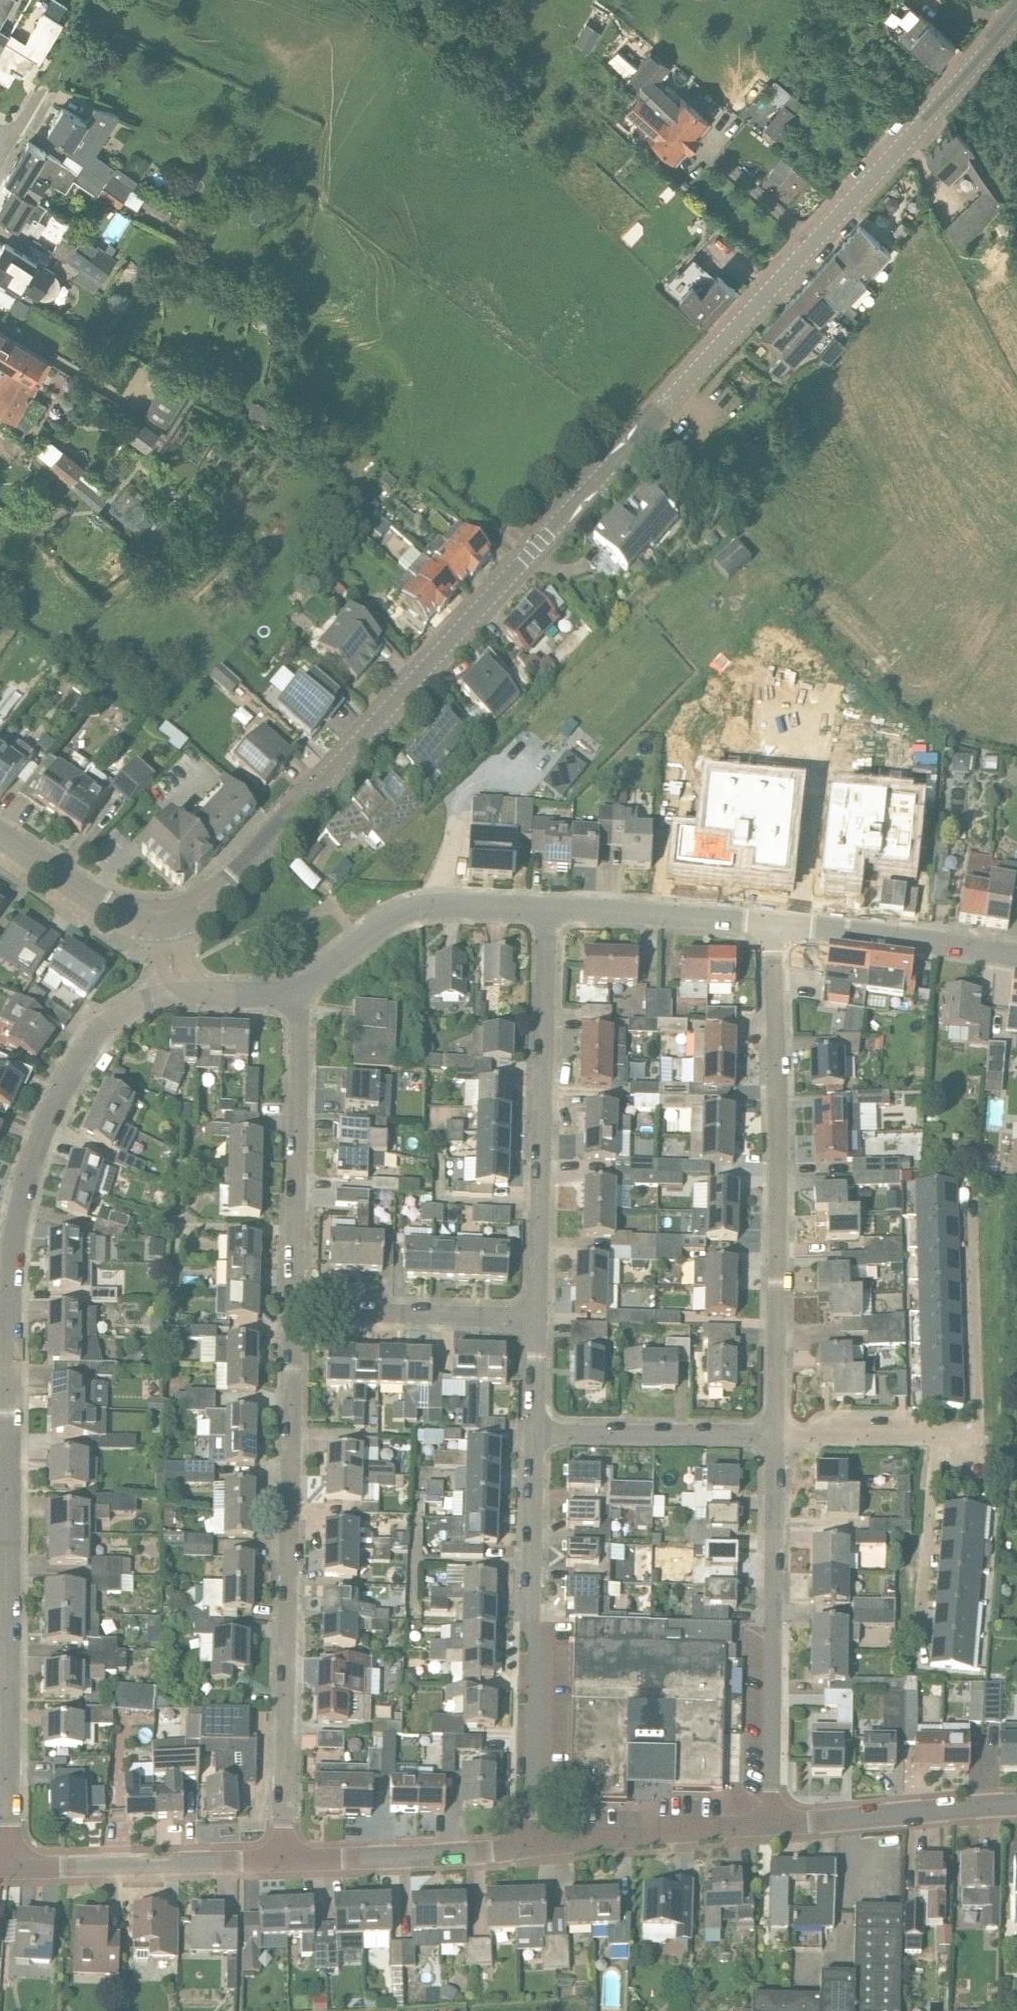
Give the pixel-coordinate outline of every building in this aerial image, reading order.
[(13,0),(0,0),(0,24),(13,0)] [(937,64),(954,44),(905,0),(898,0),(893,5),(888,30),(905,46),(911,40),(937,64)] [(7,76),(11,69),(20,74),(21,73),(26,76),(39,54),(42,56),(62,21),(44,10),(25,43),(10,35),(0,52),(0,72),(7,76)] [(586,23),(574,44),(589,52),(600,31),(586,23)] [(9,34),(0,29),(0,50),(9,34)] [(607,64),(626,80),(624,82),(638,94),(693,139),(697,133),(696,133),(707,119),(681,96),(676,102),(655,83),(668,67),(650,52),(636,68),(618,52),(607,64)] [(780,110),(764,130),(780,142),(807,106),(774,81),(762,97),(780,110)] [(648,135),(676,158),(687,144),(688,145),(693,139),(638,94),(625,109),(652,131),(648,135)] [(722,107),(716,101),(708,110),(715,115),(722,107)] [(63,107),(48,131),(71,144),(65,153),(83,163),(106,180),(111,173),(132,187),(131,188),(132,188),(137,180),(108,160),(106,162),(95,154),(119,116),(94,107),(86,121),(63,107)] [(946,228),(964,248),(1007,207),(975,156),(967,142),(955,129),(926,157),(949,180),(965,165),(983,195),(946,228)] [(28,141),(5,179),(15,184),(22,189),(22,188),(37,198),(48,181),(66,192),(74,179),(97,195),(99,191),(120,205),(123,201),(136,210),(145,196),(132,188),(131,188),(132,187),(111,173),(106,180),(83,163),(65,153),(82,164),(77,171),(74,170),(74,169),(59,161),(60,161),(28,141)] [(763,185),(790,204),(810,175),(784,156),(763,185)] [(0,209),(0,218),(17,228),(23,218),(30,222),(34,217),(38,219),(46,207),(35,199),(14,186),(0,209)] [(834,253),(866,282),(878,268),(891,251),(860,224),(834,253)] [(53,250),(67,260),(76,247),(62,237),(53,250)] [(37,297),(41,299),(45,299),(46,299),(49,299),(51,298),(53,297),(55,296),(57,294),(58,292),(59,290),(60,289),(60,284),(60,282),(60,280),(58,276),(55,274),(52,271),(4,243),(0,250),(0,275),(9,280),(5,287),(30,302),(34,295),(37,297)] [(76,247),(67,260),(79,269),(80,267),(101,281),(116,259),(111,255),(98,247),(91,257),(88,255),(76,247)] [(834,253),(810,278),(825,291),(840,304),(843,306),(855,291),(856,292),(866,282),(834,253)] [(702,293),(678,271),(677,271),(665,284),(679,297),(679,298),(706,321),(735,289),(718,274),(702,293)] [(793,364),(810,345),(828,361),(845,342),(841,339),(850,329),(832,312),(840,304),(825,291),(810,278),(759,334),(783,355),(793,364)] [(23,313),(30,302),(5,287),(0,284),(0,300),(23,313)] [(857,309),(849,303),(844,309),(852,316),(857,309)] [(13,369),(5,382),(1,379),(0,381),(0,412),(26,430),(34,418),(20,409),(37,383),(30,379),(43,358),(0,332),(0,361),(13,369)] [(769,370),(779,379),(793,364),(783,355),(769,370)] [(164,427),(177,407),(157,394),(144,414),(164,427)] [(159,434),(140,420),(124,437),(144,452),(159,434)] [(41,458),(52,465),(51,467),(71,482),(83,466),(62,451),(62,452),(51,444),(41,458)] [(99,509),(108,500),(82,475),(73,484),(99,509)] [(372,515),(380,505),(371,497),(363,507),(372,515)] [(618,513),(594,540),(627,569),(650,543),(654,547),(679,519),(654,497),(642,511),(648,517),(636,530),(618,513)] [(482,569),(480,567),(490,556),(459,527),(458,527),(456,525),(451,530),(436,515),(425,526),(440,541),(444,544),(477,574),(482,569)] [(390,528),(379,518),(370,528),(382,538),(390,528)] [(439,541),(424,558),(459,590),(470,577),(472,579),(477,574),(444,544),(443,545),(439,541)] [(729,581),(749,559),(732,544),(712,566),(729,581)] [(459,590),(424,558),(422,560),(412,550),(398,565),(409,575),(408,576),(444,609),(449,603),(447,602),(459,590)] [(402,601),(427,624),(438,612),(439,614),(444,609),(408,576),(393,591),(402,600),(402,601)] [(547,587),(504,633),(526,653),(557,620),(550,613),(561,600),(547,587)] [(370,649),(380,637),(350,611),(318,646),(357,681),(372,663),(368,659),(374,652),(370,649)] [(527,661),(522,656),(518,661),(523,666),(527,661)] [(543,665),(533,657),(524,667),(533,675),(543,665)] [(520,693),(506,681),(510,677),(491,660),(488,663),(486,663),(462,689),(495,720),(520,693)] [(241,685),(221,667),(210,679),(231,697),(241,685)] [(805,746),(808,709),(774,705),(778,670),(751,668),(750,679),(744,741),(746,741),(770,743),(770,742),(805,746)] [(808,709),(805,746),(805,747),(831,750),(831,749),(869,753),(873,715),(836,712),(839,677),(812,674),(808,709)] [(744,741),(750,679),(725,676),(722,711),(685,708),(681,744),(719,748),(719,750),(745,752),(746,741),(744,741)] [(299,684),(277,708),(310,738),(332,713),(328,709),(337,698),(314,677),(304,688),(299,684)] [(468,736),(444,714),(443,716),(445,718),(408,759),(402,754),(401,755),(428,779),(438,769),(444,775),(454,763),(448,757),(468,736)] [(182,748),(190,738),(166,719),(158,730),(182,748)] [(266,788),(294,756),(263,727),(234,760),(266,788)] [(36,747),(48,756),(55,745),(44,737),(36,747)] [(33,758),(17,746),(11,753),(5,748),(2,753),(0,752),(0,799),(33,758)] [(567,753),(542,785),(563,800),(587,768),(567,753)] [(58,817),(81,781),(85,777),(93,769),(74,756),(67,765),(60,761),(34,800),(58,817)] [(951,774),(968,776),(970,759),(953,756),(951,774)] [(130,806),(148,789),(155,782),(137,763),(112,788),(130,806)] [(82,833),(106,798),(114,784),(93,769),(85,777),(81,781),(58,817),(82,833)] [(197,875),(256,812),(224,783),(218,789),(219,791),(201,810),(199,809),(181,828),(173,821),(142,853),(175,884),(175,885),(183,885),(183,884),(194,872),(197,875)] [(325,835),(340,848),(351,834),(356,838),(365,828),(385,846),(425,809),(407,793),(393,783),(383,794),(375,786),(369,794),(367,792),(365,794),(367,796),(341,824),(338,821),(325,835)] [(754,864),(752,879),(770,881),(771,874),(786,876),(793,805),(779,804),(780,796),(722,790),(722,797),(707,796),(702,842),(679,839),(676,864),(690,865),(689,873),(731,877),(733,862),(754,864)] [(534,802),(501,801),(474,799),(472,836),(471,836),(470,854),(469,876),(513,878),(514,849),(515,849),(516,847),(514,847),(515,838),(532,839),(533,819),(534,802)] [(900,816),(901,808),(844,803),(843,810),(829,808),(822,879),(836,880),(835,888),(853,890),(855,868),(909,874),(915,817),(900,816)] [(571,832),(571,866),(597,867),(598,841),(612,841),(613,812),(598,811),(597,833),(571,832)] [(613,812),(612,841),(623,842),(622,868),(650,869),(652,829),(636,829),(637,813),(613,812)] [(533,821),(531,853),(532,853),(532,848),(544,848),(543,869),(571,870),(571,866),(571,832),(554,831),(554,822),(533,821)] [(326,863),(333,847),(321,842),(314,858),(326,863)] [(959,922),(983,926),(992,870),(992,862),(991,862),(992,857),(970,854),(959,922)] [(983,926),(1007,930),(1014,889),(1016,889),(1016,866),(992,862),(992,870),(983,926)] [(345,876),(340,872),(339,872),(333,872),(328,878),(338,885),(345,876)] [(938,873),(935,902),(935,903),(947,904),(949,883),(950,875),(938,873)] [(32,980),(60,939),(48,931),(44,937),(20,920),(0,949),(25,966),(21,972),(32,980)] [(262,951),(258,941),(246,945),(250,955),(262,951)] [(105,970),(69,945),(49,974),(86,998),(105,970)] [(863,1011),(865,996),(869,956),(829,950),(822,1006),(863,1011)] [(504,952),(485,951),(484,986),(514,986),(514,968),(511,968),(512,953),(504,953),(504,952)] [(583,954),(583,984),(610,985),(611,954),(583,954)] [(637,985),(638,955),(611,954),(610,985),(637,985)] [(707,1002),(708,987),(707,987),(708,956),(681,956),(680,986),(681,986),(680,1001),(707,1002)] [(707,987),(708,987),(734,987),(735,957),(708,956),(707,987)] [(865,996),(887,999),(888,994),(913,998),(915,978),(911,977),(913,961),(869,956),(865,996)] [(464,960),(437,960),(437,984),(432,984),(432,997),(464,997),(464,960)] [(1013,978),(1006,1031),(1016,1033),(1016,979),(1013,978)] [(980,993),(946,990),(945,1007),(950,1007),(948,1028),(969,1029),(968,1043),(988,1044),(990,1011),(979,1010),(980,993)] [(645,1021),(658,1021),(658,992),(646,992),(645,1021)] [(658,1021),(671,1021),(671,993),(658,992),(658,1021)] [(36,1060),(52,1036),(38,1026),(45,1017),(45,1016),(41,1013),(18,997),(1,1020),(17,1031),(10,1041),(36,1060)] [(71,1018),(55,1007),(48,1003),(41,1013),(45,1016),(45,1017),(64,1029),(71,1018)] [(484,1004),(475,1003),(474,1019),(483,1019),(484,1004)] [(354,1067),(395,1069),(397,1006),(356,1005),(355,1031),(361,1031),(361,1046),(360,1066),(354,1066),(354,1067)] [(582,1020),(602,1021),(612,1021),(612,1008),(582,1007),(582,1020)] [(706,1023),(715,1023),(735,1024),(736,1011),(706,1010),(706,1023)] [(658,1021),(645,1021),(629,1021),(628,1034),(657,1035),(658,1021)] [(687,1022),(671,1021),(658,1021),(657,1035),(687,1035),(687,1022)] [(186,1065),(196,1065),(196,1058),(197,1028),(171,1027),(170,1057),(162,1081),(180,1088),(184,1077),(185,1077),(186,1065)] [(196,1058),(196,1065),(197,1065),(197,1070),(211,1071),(211,1070),(223,1071),(223,1059),(222,1059),(222,1053),(223,1029),(197,1028),(196,1058)] [(222,1059),(223,1059),(248,1059),(249,1029),(223,1029),(222,1053),(222,1059)] [(460,1071),(460,1072),(492,1073),(492,1061),(512,1061),(512,1033),(484,1032),(478,1031),(473,1035),(473,1046),(468,1052),(468,1059),(443,1058),(443,1071),(460,1071)] [(625,1059),(626,1032),(582,1031),(581,1058),(612,1059),(625,1059)] [(735,1061),(735,1034),(694,1034),(693,1061),(735,1061)] [(861,1037),(832,1037),(833,1056),(810,1056),(811,1087),(843,1087),(842,1057),(858,1056),(861,1037)] [(986,1076),(1003,1077),(1006,1045),(988,1044),(986,1076)] [(5,1117),(5,1116),(4,1115),(7,1108),(10,1110),(24,1083),(9,1076),(15,1064),(0,1057),(0,1114),(5,1117)] [(425,1057),(425,1069),(441,1069),(441,1057),(425,1057)] [(612,1059),(581,1058),(580,1085),(611,1086),(612,1059)] [(734,1088),(735,1061),(693,1061),(692,1088),(734,1088)] [(258,1106),(259,1071),(247,1071),(246,1105),(258,1106)] [(457,1083),(479,1084),(478,1109),(509,1110),(509,1102),(510,1102),(510,1084),(497,1085),(497,1084),(492,1084),(492,1073),(460,1072),(457,1072),(457,1083)] [(347,1077),(345,1109),(378,1110),(380,1079),(347,1077)] [(634,1098),(659,1098),(659,1085),(631,1084),(630,1097),(634,1098)] [(659,1098),(687,1099),(688,1086),(659,1085),(659,1098)] [(105,1088),(94,1112),(123,1126),(134,1102),(105,1088)] [(890,1106),(889,1092),(850,1094),(850,1107),(814,1108),(815,1135),(845,1134),(861,1134),(860,1107),(890,1106)] [(990,1095),(989,1124),(1005,1124),(1006,1095),(990,1095)] [(659,1111),(659,1098),(634,1098),(634,1110),(659,1111)] [(687,1111),(687,1099),(659,1098),(659,1111),(684,1112),(684,1111),(687,1111)] [(585,1134),(616,1135),(617,1108),(586,1107),(585,1134)] [(508,1117),(509,1110),(478,1109),(478,1134),(509,1135),(509,1118),(508,1117)] [(703,1110),(702,1137),(733,1137),(733,1110),(703,1110)] [(112,1150),(112,1149),(121,1153),(116,1165),(144,1175),(149,1166),(127,1156),(138,1133),(123,1126),(94,1112),(83,1136),(112,1150)] [(259,1115),(225,1115),(225,1126),(259,1126),(259,1115)] [(386,1137),(387,1121),(369,1121),(369,1125),(369,1128),(338,1126),(338,1153),(375,1154),(386,1156),(386,1155),(387,1155),(388,1137),(386,1137)] [(447,1134),(464,1135),(464,1123),(447,1123),(447,1134)] [(230,1164),(261,1165),(261,1138),(259,1138),(259,1126),(225,1126),(212,1126),(212,1139),(227,1139),(228,1138),(231,1138),(230,1164)] [(463,1145),(464,1135),(447,1134),(446,1145),(463,1145)] [(509,1135),(478,1134),(477,1160),(507,1161),(507,1153),(508,1153),(509,1135)] [(616,1162),(616,1135),(585,1134),(585,1161),(616,1162)] [(815,1135),(816,1162),(846,1161),(845,1134),(815,1135)] [(733,1137),(702,1137),(702,1164),(732,1164),(733,1137)] [(367,1180),(368,1169),(385,1170),(386,1156),(375,1154),(338,1153),(337,1179),(367,1180)] [(72,1158),(71,1161),(64,1184),(95,1193),(103,1168),(72,1158)] [(472,1159),(450,1159),(450,1178),(472,1179),(472,1159)] [(471,1184),(454,1184),(454,1195),(470,1196),(493,1197),(493,1188),(494,1188),(494,1187),(507,1186),(508,1169),(507,1169),(507,1161),(477,1160),(476,1186),(471,1185),(471,1184)] [(658,1161),(634,1160),(634,1173),(658,1174),(658,1161)] [(852,1174),(900,1173),(900,1160),(852,1161),(852,1174)] [(683,1161),(658,1161),(658,1174),(683,1174),(683,1161)] [(230,1190),(260,1191),(261,1165),(230,1164),(230,1190)] [(611,1173),(611,1184),(584,1183),(584,1210),(615,1211),(615,1188),(633,1188),(634,1186),(657,1186),(658,1174),(634,1173),(611,1173)] [(900,1173),(852,1174),(853,1187),(900,1186),(900,1173)] [(683,1187),(683,1174),(658,1174),(657,1186),(683,1187)] [(372,1192),(420,1194),(420,1182),(373,1180),(372,1192)] [(915,1184),(916,1216),(957,1214),(956,1205),(955,1205),(955,1183),(956,1183),(956,1182),(915,1184)] [(95,1193),(64,1184),(56,1209),(87,1219),(95,1193)] [(707,1186),(707,1213),(737,1214),(738,1186),(707,1186)] [(814,1189),(815,1215),(858,1214),(865,1213),(864,1202),(846,1202),(846,1188),(814,1189)] [(229,1217),(260,1218),(260,1191),(230,1190),(229,1217)] [(356,1206),(358,1205),(369,1206),(370,1192),(356,1191),(336,1191),(336,1205),(356,1206)] [(356,1271),(382,1272),(383,1257),(384,1257),(384,1237),(369,1237),(369,1206),(358,1205),(358,1221),(358,1236),(357,1236),(356,1271)] [(433,1223),(433,1206),(422,1206),(422,1223),(433,1223)] [(433,1206),(433,1223),(443,1224),(444,1207),(433,1206)] [(483,1225),(484,1208),(473,1208),(472,1224),(483,1225)] [(484,1208),(483,1225),(510,1226),(510,1209),(484,1208)] [(615,1211),(584,1210),(583,1237),(610,1238),(611,1249),(631,1249),(656,1250),(656,1237),(632,1236),(632,1234),(614,1233),(615,1211)] [(737,1214),(707,1213),(707,1227),(691,1226),(691,1238),(706,1238),(706,1240),(737,1241),(737,1214)] [(859,1239),(858,1214),(815,1215),(815,1226),(827,1226),(827,1240),(859,1239)] [(957,1214),(916,1216),(917,1248),(958,1247),(957,1237),(956,1237),(956,1215),(957,1215),(957,1214)] [(124,1237),(125,1229),(98,1220),(94,1233),(124,1237)] [(330,1270),(356,1271),(357,1236),(330,1235),(329,1255),(331,1255),(330,1270)] [(92,1265),(96,1265),(96,1238),(49,1237),(49,1264),(45,1264),(92,1265)] [(682,1237),(656,1237),(656,1250),(681,1251),(682,1237)] [(864,1239),(864,1253),(902,1252),(902,1239),(885,1239),(885,1238),(864,1239)] [(228,1267),(259,1267),(259,1240),(228,1239),(228,1267)] [(404,1279),(430,1280),(431,1245),(404,1244),(403,1263),(405,1263),(404,1279)] [(431,1245),(430,1280),(455,1281),(457,1246),(431,1245)] [(457,1246),(455,1281),(481,1282),(482,1247),(457,1246)] [(509,1267),(509,1248),(482,1247),(481,1282),(507,1283),(508,1267),(509,1267)] [(917,1248),(918,1280),(959,1279),(958,1269),(957,1269),(957,1259),(957,1248),(958,1248),(958,1247),(917,1248)] [(645,1270),(645,1262),(656,1262),(656,1250),(631,1249),(631,1262),(631,1270),(645,1270)] [(681,1262),(681,1251),(656,1250),(656,1262),(681,1262)] [(817,1270),(818,1295),(861,1294),(871,1293),(870,1282),(867,1282),(866,1267),(886,1266),(886,1265),(890,1265),(891,1273),(902,1273),(902,1265),(903,1264),(902,1252),(864,1253),(864,1267),(848,1268),(848,1269),(817,1270)] [(576,1286),(607,1287),(607,1260),(577,1259),(576,1286)] [(736,1262),(694,1261),(693,1288),(705,1288),(705,1289),(736,1289),(736,1262)] [(117,1291),(92,1290),(92,1265),(45,1264),(45,1265),(49,1265),(48,1291),(92,1291),(92,1303),(117,1304),(117,1291)] [(228,1267),(227,1293),(258,1294),(259,1267),(228,1267)] [(918,1280),(919,1312),(960,1311),(959,1301),(958,1301),(958,1280),(959,1280),(959,1279),(918,1280)] [(576,1286),(575,1313),(606,1314),(607,1287),(576,1286)] [(705,1316),(735,1317),(736,1289),(705,1289),(705,1316)] [(258,1294),(227,1293),(227,1320),(258,1321),(258,1294)] [(861,1319),(861,1316),(861,1294),(818,1295),(818,1306),(830,1306),(830,1320),(861,1319)] [(96,1311),(48,1311),(48,1337),(44,1337),(96,1338),(96,1311)] [(919,1312),(920,1345),(961,1343),(960,1333),(959,1333),(959,1312),(960,1312),(960,1311),(919,1312)] [(654,1326),(655,1313),(631,1312),(630,1325),(654,1326)] [(655,1313),(654,1326),(680,1326),(680,1313),(655,1313)] [(867,1333),(905,1332),(904,1314),(892,1314),(892,1316),(867,1316),(867,1333)] [(574,1390),(602,1390),(602,1341),(607,1341),(607,1338),(619,1338),(619,1325),(575,1324),(575,1339),(570,1339),(570,1354),(575,1354),(574,1390)] [(735,1340),(735,1328),(703,1327),(703,1342),(708,1342),(707,1391),(735,1391),(735,1356),(740,1356),(740,1340),(735,1340)] [(217,1330),(189,1330),(189,1340),(216,1341),(216,1367),(228,1367),(228,1366),(256,1367),(257,1341),(217,1340),(217,1330)] [(905,1345),(905,1332),(867,1333),(868,1346),(905,1345)] [(103,1363),(96,1338),(44,1337),(44,1338),(48,1338),(48,1364),(84,1364),(84,1376),(97,1377),(117,1377),(117,1364),(103,1363)] [(666,1358),(644,1358),(644,1352),(626,1352),(626,1373),(643,1373),(642,1390),(675,1390),(675,1364),(689,1364),(690,1341),(666,1341),(666,1358)] [(920,1345),(921,1377),(962,1376),(961,1365),(960,1365),(960,1355),(960,1344),(961,1344),(961,1343),(920,1345)] [(479,1384),(479,1349),(453,1349),(453,1364),(451,1364),(451,1383),(479,1384)] [(504,1420),(489,1420),(490,1384),(506,1384),(506,1365),(505,1365),(505,1350),(479,1349),(479,1384),(478,1406),(478,1423),(478,1432),(504,1432),(504,1420)] [(820,1375),(863,1374),(863,1373),(875,1373),(874,1362),(851,1363),(851,1349),(819,1350),(820,1375)] [(353,1387),(354,1353),(328,1352),(328,1367),(326,1367),(326,1387),(353,1387)] [(378,1388),(379,1353),(354,1353),(353,1387),(354,1387),(354,1403),(353,1420),(364,1420),(364,1404),(367,1404),(367,1387),(378,1388)] [(405,1354),(379,1353),(378,1388),(404,1388),(405,1354)] [(405,1354),(404,1388),(404,1404),(404,1421),(414,1421),(415,1406),(417,1406),(417,1389),(427,1389),(427,1411),(441,1411),(442,1376),(432,1376),(432,1370),(431,1370),(431,1354),(405,1354)] [(256,1393),(256,1367),(228,1366),(228,1367),(228,1393),(256,1393)] [(892,1372),(892,1379),(893,1399),(907,1398),(905,1372),(892,1372)] [(832,1400),(864,1399),(863,1374),(820,1375),(820,1386),(832,1386),(832,1400)] [(84,1384),(52,1384),(52,1410),(48,1410),(48,1411),(101,1411),(108,1411),(108,1385),(97,1384),(97,1377),(84,1376),(84,1384)] [(962,1376),(921,1377),(922,1409),(963,1408),(962,1397),(961,1397),(961,1376),(962,1376)] [(216,1392),(187,1391),(187,1402),(216,1402),(216,1392)] [(217,1439),(255,1440),(256,1413),(216,1412),(216,1402),(187,1402),(187,1413),(206,1413),(206,1419),(210,1424),(210,1439),(217,1439)] [(343,1403),(343,1420),(353,1420),(354,1403),(343,1403)] [(393,1421),(404,1421),(404,1404),(393,1404),(393,1421)] [(467,1423),(478,1423),(478,1406),(468,1406),(467,1423)] [(101,1411),(48,1411),(52,1411),(51,1437),(94,1438),(94,1450),(137,1450),(137,1437),(101,1437),(101,1411)] [(444,1442),(461,1442),(461,1432),(445,1431),(444,1442)] [(216,1465),(255,1466),(255,1440),(217,1439),(216,1465)] [(387,1464),(362,1463),(362,1451),(378,1451),(379,1440),(347,1439),(347,1449),(343,1449),(343,1450),(328,1450),(327,1476),(362,1477),(395,1477),(396,1468),(387,1464)] [(435,1468),(467,1469),(497,1470),(498,1461),(499,1461),(499,1444),(486,1444),(486,1443),(468,1442),(467,1455),(435,1454),(435,1468)] [(52,1457),(51,1488),(86,1488),(87,1458),(52,1457)] [(186,1475),(215,1475),(215,1465),(186,1464),(186,1475)] [(847,1482),(847,1468),(815,1467),(815,1493),(858,1494),(858,1482),(847,1482)] [(497,1477),(497,1470),(467,1469),(466,1494),(498,1495),(498,1477),(497,1477)] [(611,1494),(612,1470),(568,1469),(567,1491),(577,1491),(577,1507),(611,1508),(653,1509),(653,1498),(653,1495),(611,1494)] [(682,1496),(682,1510),(706,1510),(728,1511),(728,1494),(738,1495),(739,1472),(706,1472),(706,1485),(696,1485),(696,1496),(682,1496)] [(215,1475),(186,1475),(167,1475),(167,1487),(187,1487),(187,1486),(215,1486),(215,1475)] [(327,1476),(327,1502),(342,1502),(342,1503),(351,1504),(350,1515),(378,1515),(379,1503),(361,1503),(362,1487),(379,1487),(379,1488),(395,1488),(395,1477),(362,1477),(327,1476)] [(897,1495),(899,1495),(910,1495),(909,1477),(896,1478),(897,1495)] [(427,1494),(444,1494),(444,1483),(427,1483),(427,1494)] [(254,1512),(254,1486),(226,1485),(225,1512),(254,1512)] [(858,1494),(815,1493),(815,1504),(826,1504),(826,1518),(858,1519),(858,1494)] [(444,1505),(444,1494),(427,1494),(427,1504),(444,1505)] [(466,1520),(496,1520),(496,1512),(497,1512),(498,1495),(466,1494),(466,1520)] [(910,1495),(899,1495),(900,1521),(911,1521),(910,1495)] [(88,1536),(88,1537),(97,1537),(97,1522),(110,1522),(111,1514),(137,1514),(137,1498),(93,1497),(93,1508),(51,1508),(51,1536),(88,1536)] [(664,1498),(653,1498),(653,1509),(664,1509),(664,1498)] [(982,1541),(985,1509),(945,1505),(944,1515),(945,1516),(943,1537),(942,1537),(982,1541)] [(576,1545),(610,1546),(611,1521),(610,1521),(611,1508),(577,1507),(567,1507),(567,1529),(576,1529),(576,1545)] [(664,1509),(653,1509),(653,1520),(664,1520),(664,1509)] [(695,1548),(705,1549),(728,1549),(728,1532),(738,1533),(738,1511),(728,1511),(706,1510),(706,1524),(695,1524),(695,1548)] [(225,1538),(253,1539),(254,1512),(225,1512),(225,1538)] [(457,1558),(483,1558),(483,1545),(496,1545),(497,1529),(496,1529),(496,1520),(466,1520),(452,1519),(452,1546),(441,1546),(440,1557),(457,1557),(457,1558)] [(885,1533),(885,1539),(912,1539),(912,1521),(911,1521),(900,1521),(869,1521),(869,1533),(885,1533)] [(339,1526),(326,1526),(326,1542),(327,1542),(327,1551),(357,1551),(358,1525),(339,1525),(339,1526)] [(885,1539),(885,1533),(869,1533),(854,1533),(854,1546),(885,1546),(885,1539)] [(88,1565),(88,1537),(88,1536),(51,1536),(51,1564),(88,1565)] [(184,1548),(213,1548),(213,1537),(185,1536),(184,1547),(184,1548)] [(980,1573),(982,1541),(942,1537),(941,1547),(942,1547),(940,1569),(939,1569),(980,1573)] [(374,1552),(391,1552),(391,1541),(374,1541),(374,1552)] [(814,1573),(846,1573),(846,1543),(814,1543),(814,1573)] [(609,1584),(610,1546),(576,1545),(566,1545),(566,1567),(576,1567),(575,1584),(608,1584),(609,1584)] [(613,1575),(634,1575),(635,1546),(614,1545),(613,1575)] [(213,1558),(213,1548),(184,1548),(184,1558),(213,1558)] [(694,1586),(704,1587),(727,1587),(727,1570),(737,1570),(737,1549),(728,1549),(705,1549),(705,1562),(694,1562),(694,1586)] [(357,1551),(327,1551),(326,1559),(325,1576),(339,1576),(339,1577),(357,1577),(357,1551)] [(391,1563),(391,1552),(374,1552),(374,1563),(391,1563)] [(224,1584),(252,1585),(253,1559),(224,1558),(224,1584)] [(122,1561),(92,1560),(92,1577),(122,1576),(122,1561)] [(122,1576),(131,1577),(132,1561),(122,1561),(122,1576)] [(977,1605),(980,1573),(939,1569),(938,1579),(939,1579),(937,1601),(935,1600),(935,1601),(977,1605)] [(814,1603),(848,1603),(849,1592),(846,1591),(846,1573),(814,1573),(814,1603)] [(46,1588),(46,1616),(83,1616),(97,1617),(97,1594),(121,1594),(122,1576),(92,1577),(92,1588),(46,1588)] [(464,1602),(494,1602),(494,1594),(495,1594),(496,1577),(483,1577),(482,1576),(464,1576),(464,1587),(448,1587),(448,1591),(431,1591),(431,1601),(448,1602),(464,1602)] [(608,1584),(575,1584),(566,1583),(565,1605),(575,1605),(575,1621),(565,1621),(565,1622),(569,1622),(626,1624),(626,1623),(626,1615),(609,1615),(609,1597),(608,1597),(608,1584)] [(225,1621),(225,1611),(252,1611),(252,1585),(224,1584),(204,1584),(204,1609),(183,1609),(183,1620),(195,1620),(225,1621)] [(693,1600),(693,1624),(693,1625),(726,1625),(726,1624),(726,1609),(736,1609),(736,1587),(727,1587),(704,1587),(704,1600),(693,1600)] [(356,1595),(327,1594),(325,1621),(356,1621),(372,1622),(389,1622),(390,1612),(375,1611),(376,1609),(356,1609),(356,1595)] [(448,1613),(448,1602),(431,1601),(431,1612),(448,1613)] [(895,1615),(895,1601),(854,1601),(853,1601),(853,1604),(853,1614),(895,1615)] [(977,1605),(935,1601),(934,1611),(936,1611),(933,1633),(932,1632),(932,1633),(974,1638),(977,1605)] [(464,1602),(463,1627),(494,1628),(495,1611),(494,1611),(494,1602),(464,1602)] [(853,1624),(845,1624),(813,1623),(813,1653),(845,1653),(845,1643),(859,1643),(859,1626),(895,1626),(895,1615),(853,1614),(853,1624)] [(83,1616),(46,1616),(46,1644),(88,1645),(88,1656),(88,1657),(117,1657),(117,1651),(118,1651),(118,1640),(101,1640),(101,1639),(99,1639),(99,1617),(97,1617),(83,1616)] [(162,1619),(146,1619),(145,1636),(161,1636),(162,1619)] [(213,1681),(230,1681),(231,1671),(247,1671),(247,1637),(225,1637),(225,1621),(195,1620),(195,1637),(215,1638),(215,1669),(213,1669),(213,1681)] [(356,1621),(325,1621),(324,1646),(337,1646),(337,1647),(355,1648),(356,1621)] [(389,1633),(389,1622),(372,1622),(372,1633),(389,1633)] [(572,1748),(571,1800),(601,1800),(614,1801),(626,1801),(626,1791),(674,1791),(723,1791),(723,1755),(723,1736),(724,1717),(724,1701),(725,1661),(731,1661),(735,1661),(736,1650),(736,1647),(730,1647),(731,1626),(735,1626),(735,1625),(726,1624),(726,1625),(693,1625),(693,1624),(650,1624),(650,1623),(626,1623),(626,1624),(569,1622),(569,1623),(575,1623),(574,1642),(574,1643),(573,1702),(572,1748)] [(494,1645),(494,1628),(463,1627),(463,1642),(431,1642),(430,1652),(493,1654),(493,1645),(494,1645)] [(971,1670),(974,1638),(932,1633),(931,1643),(932,1643),(930,1665),(929,1665),(929,1666),(971,1670)] [(83,1697),(83,1681),(106,1681),(106,1674),(117,1674),(118,1671),(126,1671),(127,1655),(118,1655),(118,1651),(117,1651),(117,1657),(88,1657),(88,1656),(78,1656),(78,1668),(46,1668),(46,1697),(83,1697)] [(480,1678),(493,1679),(494,1662),(493,1662),(493,1654),(430,1652),(430,1663),(447,1663),(447,1665),(462,1666),(462,1679),(480,1680),(480,1678)] [(852,1682),(845,1682),(845,1653),(813,1653),(813,1683),(829,1683),(829,1693),(852,1694),(852,1693),(881,1694),(904,1694),(904,1681),(852,1680),(852,1682)] [(372,1697),(372,1659),(322,1658),(322,1669),(318,1669),(317,1696),(372,1697)] [(904,1678),(904,1681),(904,1694),(904,1744),(915,1744),(915,1770),(942,1771),(942,1728),(917,1728),(917,1694),(917,1679),(904,1678)] [(118,1686),(115,1710),(153,1714),(155,1689),(118,1686)] [(1000,1688),(985,1688),(984,1723),(1001,1724),(1000,1688)] [(446,1702),(464,1702),(464,1717),(432,1717),(432,1736),(443,1737),(456,1737),(464,1737),(464,1727),(494,1727),(495,1699),(479,1699),(479,1689),(446,1689),(446,1702)] [(837,1729),(825,1728),(825,1741),(812,1741),(812,1776),(842,1776),(842,1743),(852,1743),(852,1694),(829,1693),(824,1693),(824,1694),(826,1694),(826,1707),(837,1707),(837,1729)] [(904,1694),(881,1694),(883,1739),(864,1739),(864,1770),(894,1770),(894,1744),(904,1745),(904,1744),(904,1694)] [(984,1695),(970,1694),(969,1723),(982,1724),(984,1695)] [(372,1697),(317,1696),(317,1723),(371,1724),(372,1697)] [(113,1727),(113,1709),(87,1709),(87,1726),(113,1727)] [(185,1742),(201,1742),(202,1710),(189,1710),(188,1717),(186,1717),(185,1742)] [(208,1785),(210,1820),(236,1819),(234,1785),(256,1786),(257,1742),(249,1742),(249,1711),(202,1710),(201,1742),(229,1742),(228,1754),(216,1754),(217,1785),(208,1785)] [(45,1719),(45,1748),(82,1748),(82,1719),(45,1719)] [(383,1736),(396,1736),(401,1736),(402,1724),(373,1723),(373,1735),(383,1736)] [(942,1728),(942,1771),(969,1771),(969,1727),(942,1727),(942,1728)] [(1000,1727),(1000,1771),(1016,1771),(1016,1727),(1000,1727)] [(739,1764),(743,1731),(730,1729),(726,1763),(739,1764)] [(317,1748),(344,1749),(345,1735),(317,1734),(317,1748)] [(382,1752),(382,1776),(396,1776),(396,1736),(383,1736),(382,1752)] [(455,1774),(456,1751),(456,1737),(443,1737),(442,1774),(455,1774)] [(482,1737),(464,1737),(456,1737),(456,1751),(482,1752),(482,1737)] [(382,1778),(382,1776),(382,1752),(369,1751),(368,1768),(344,1768),(343,1815),(371,1816),(372,1781),(371,1781),(371,1777),(382,1778)] [(153,1780),(155,1819),(184,1818),(182,1792),(181,1779),(199,1779),(199,1755),(152,1758),(153,1779),(154,1779),(154,1780),(153,1780)] [(343,1815),(344,1768),(317,1767),(316,1780),(315,1814),(343,1815)] [(463,1771),(463,1808),(493,1808),(493,1772),(463,1771)] [(84,1772),(59,1773),(60,1789),(51,1790),(51,1791),(52,1791),(53,1822),(52,1822),(52,1823),(85,1822),(84,1772)] [(127,1821),(155,1819),(153,1780),(139,1780),(139,1779),(126,1780),(127,1794),(126,1795),(127,1821)] [(417,1813),(418,1782),(393,1781),(391,1781),(390,1812),(417,1813)] [(445,1783),(419,1782),(418,1782),(417,1813),(445,1813),(445,1783)] [(941,1881),(942,1861),(917,1860),(917,1893),(928,1893),(928,1922),(944,1922),(945,1881),(941,1881)] [(990,1891),(990,1861),(962,1861),(962,1909),(984,1909),(984,1929),(1000,1929),(1000,1915),(1000,1891),(990,1891)] [(791,1864),(770,1863),(769,1928),(789,1929),(789,1910),(787,1910),(788,1882),(806,1882),(806,1864),(797,1864),(797,1863),(793,1863),(791,1864)] [(835,1865),(815,1864),(815,1883),(816,1883),(816,1911),(795,1911),(794,1929),(833,1930),(835,1865)] [(754,1930),(752,1894),(751,1894),(751,1898),(740,1898),(740,1875),(712,1876),(712,1889),(704,1889),(705,1931),(720,1931),(719,1913),(736,1912),(736,1930),(754,1930)] [(644,1891),(643,1927),(643,1935),(644,1940),(647,1943),(651,1945),(661,1946),(665,1943),(667,1941),(690,1942),(692,1883),(674,1882),(674,1892),(644,1891)] [(615,1893),(591,1894),(592,1929),(609,1928),(609,1947),(630,1947),(631,1916),(619,1916),(618,1892),(615,1892),(615,1893)] [(516,1931),(517,1931),(518,1952),(544,1951),(544,1970),(557,1970),(556,1938),(545,1938),(543,1894),(515,1895),(516,1931)] [(567,1894),(564,1894),(565,1930),(592,1929),(591,1894),(567,1894)] [(516,1931),(515,1895),(487,1896),(488,1932),(516,1931)] [(439,1934),(440,1934),(440,1947),(466,1947),(467,1967),(479,1966),(478,1941),(467,1941),(465,1897),(463,1897),(463,1898),(438,1899),(439,1934)] [(439,1934),(438,1899),(413,1899),(413,1898),(411,1898),(412,1934),(439,1934)] [(363,1936),(364,1936),(390,1935),(389,1899),(362,1900),(363,1936)] [(325,1945),(326,1970),(339,1970),(339,1954),(365,1953),(364,1936),(363,1936),(362,1900),(335,1901),(336,1925),(325,1925),(325,1945)] [(326,1970),(325,1945),(315,1945),(315,1937),(314,1937),(313,1901),(311,1902),(286,1903),(287,1938),(302,1938),(303,1956),(314,1956),(314,1971),(326,1970)] [(244,1947),(245,1973),(262,1973),(261,1951),(262,1951),(262,1939),(287,1938),(286,1903),(261,1904),(261,1903),(259,1903),(259,1918),(244,1918),(245,1947),(244,1947)] [(191,1953),(237,1953),(237,1921),(224,1921),(224,1912),(214,1912),(214,1907),(192,1907),(191,1953)] [(821,1975),(820,2004),(752,2003),(752,2010),(900,2010),(902,1908),(855,1907),(854,1981),(831,1980),(831,1976),(821,1975)] [(922,1938),(922,1908),(906,1908),(906,1938),(922,1938)] [(178,1960),(178,1942),(179,1914),(165,1914),(165,1910),(134,1910),(133,1953),(150,1953),(150,1960),(178,1960)] [(118,1977),(119,1960),(120,1934),(106,1934),(107,1915),(77,1914),(75,1975),(118,1977)] [(50,1963),(53,1924),(43,1923),(43,1917),(19,1915),(15,1960),(50,1963)] [(937,1947),(950,1947),(950,1927),(937,1927),(937,1947)] [(570,1969),(569,1938),(556,1938),(557,1970),(570,1969)] [(492,1940),(478,1941),(479,1966),(492,1966),(492,1940)] [(402,1943),(403,1968),(416,1968),(415,1942),(402,1943)] [(390,1968),(403,1968),(402,1943),(390,1943),(390,1968)] [(227,1991),(236,1991),(237,1959),(227,1959),(227,1991)] [(678,2010),(689,2010),(690,1999),(676,1998),(676,2010),(678,2010)] [(378,1999),(369,1999),(369,2010),(378,2009),(378,1999)]
